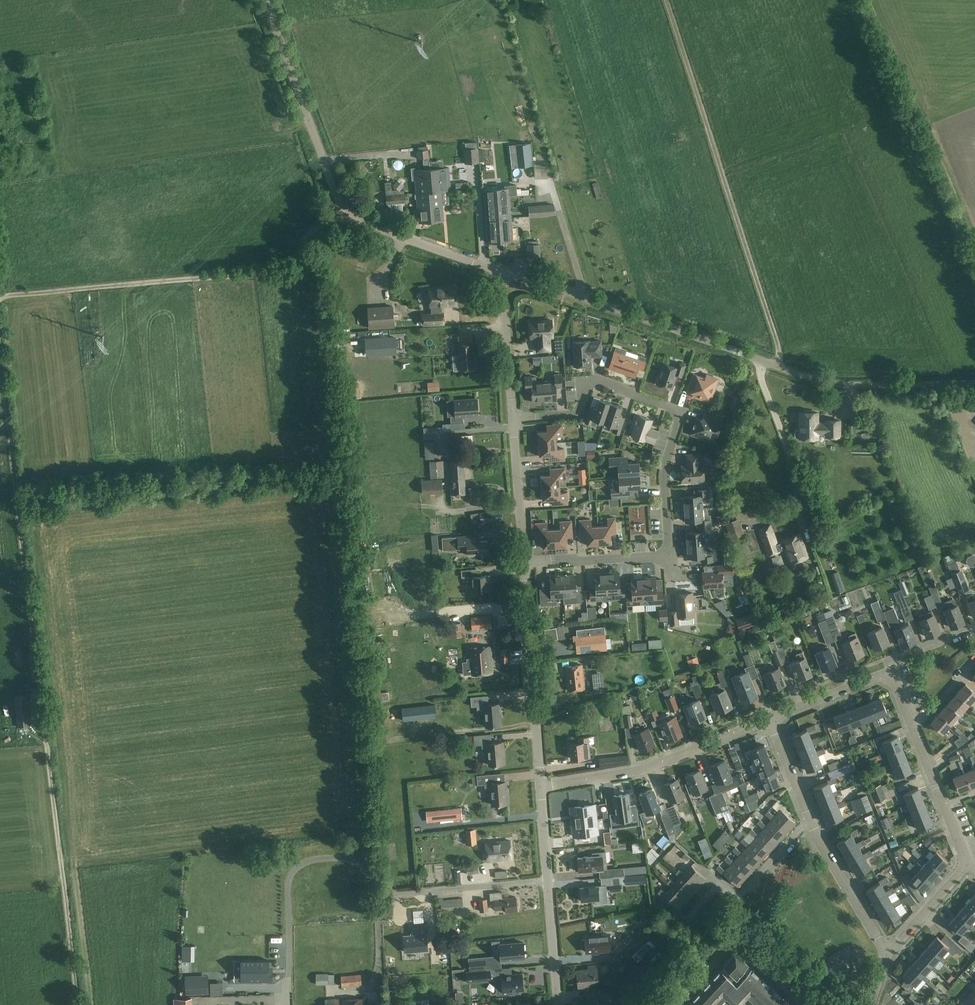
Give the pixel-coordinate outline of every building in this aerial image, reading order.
[(466,149),(465,149),(466,163),(479,162),(478,148),(477,148),(476,142),(465,143),(466,149)] [(533,165),(531,143),(517,145),(519,167),(533,165)] [(429,164),(428,149),(417,150),(418,158),(423,158),(423,164),(429,164)] [(454,157),(454,167),(463,168),(463,158),(454,157)] [(431,192),(430,169),(416,170),(416,167),(411,168),(412,180),(415,180),(416,193),(431,192)] [(441,168),(430,169),(431,192),(441,191),(451,190),(449,167),(441,168)] [(498,189),(484,190),(485,205),(510,203),(509,195),(517,195),(516,185),(505,186),(505,188),(498,189)] [(441,191),(431,192),(416,193),(418,207),(442,205),(441,191)] [(405,194),(386,195),(387,203),(405,202),(405,194)] [(486,219),(511,217),(510,203),(485,205),(486,219)] [(443,220),(442,205),(418,207),(419,222),(443,220)] [(537,207),(529,207),(529,209),(530,216),(538,216),(538,215),(553,213),(552,205),(543,206),(543,208),(537,208),(537,207)] [(512,240),(511,217),(486,219),(488,242),(512,240)] [(528,257),(541,257),(540,243),(527,244),(528,257)] [(431,306),(432,313),(423,314),(424,324),(444,323),(443,313),(442,313),(442,305),(456,304),(454,286),(429,288),(430,306),(431,306)] [(368,308),(369,328),(394,326),(393,306),(368,308)] [(552,319),(530,321),(531,337),(535,337),(536,352),(550,351),(549,336),(553,335),(552,319)] [(457,337),(459,354),(452,355),(453,370),(475,369),(472,336),(457,337)] [(396,337),(367,339),(368,354),(397,352),(396,337)] [(590,341),(573,342),(574,366),(591,365),(591,357),(602,356),(601,341),(590,341)] [(492,344),(484,345),(484,355),(493,355),(492,344)] [(638,358),(625,354),(626,351),(615,347),(609,367),(620,371),(620,370),(635,375),(638,366),(643,367),(646,358),(639,355),(638,358)] [(664,363),(657,383),(672,388),(676,375),(682,377),(686,365),(678,363),(676,367),(664,363)] [(692,373),(686,390),(692,392),(692,395),(709,401),(712,390),(714,390),(718,379),(707,375),(706,378),(692,373)] [(543,381),(545,401),(557,400),(556,388),(562,387),(561,374),(555,374),(555,376),(552,376),(550,378),(550,381),(543,381)] [(545,401),(543,381),(536,382),(536,379),(534,377),(531,377),(531,376),(525,376),(526,390),(532,389),(533,402),(545,401)] [(428,382),(428,391),(440,391),(439,382),(428,382)] [(347,385),(349,399),(362,398),(360,384),(347,385)] [(738,411),(742,398),(735,396),(731,409),(738,411)] [(463,416),(478,415),(477,398),(456,400),(457,416),(450,416),(451,423),(463,422),(463,416)] [(605,422),(611,403),(600,399),(595,411),(590,409),(585,422),(595,426),(599,420),(605,422)] [(611,403),(605,422),(610,424),(610,431),(620,434),(624,421),(618,419),(622,407),(611,403)] [(794,435),(795,436),(797,437),(799,437),(799,438),(817,438),(817,433),(825,433),(825,436),(839,436),(839,420),(825,420),(825,423),(817,423),(817,412),(813,412),(811,411),(809,410),(807,410),(805,411),(803,412),(799,412),(799,430),(797,430),(795,431),(794,433),(794,435)] [(696,420),(691,434),(708,440),(710,434),(718,437),(722,426),(720,425),(721,419),(704,414),(703,418),(702,422),(696,420)] [(655,443),(658,431),(649,428),(652,420),(639,415),(632,436),(645,440),(646,440),(655,443)] [(539,444),(556,442),(556,436),(563,436),(562,424),(549,425),(550,431),(538,432),(539,444)] [(437,433),(436,427),(424,428),(424,433),(423,433),(423,439),(438,438),(438,433),(437,433)] [(449,444),(462,443),(473,443),(473,434),(448,436),(449,444)] [(425,459),(434,458),(433,441),(424,442),(425,459)] [(556,442),(539,444),(540,456),(552,455),(552,461),(565,460),(564,448),(557,449),(556,442)] [(586,451),(587,459),(595,458),(594,450),(586,451)] [(699,454),(687,455),(687,462),(688,462),(688,466),(682,466),(683,482),(704,480),(703,465),(699,465),(699,454)] [(619,476),(639,474),(638,462),(625,463),(624,456),(609,457),(610,470),(618,469),(619,476)] [(443,460),(429,461),(430,478),(444,477),(443,460)] [(451,478),(465,477),(463,460),(450,461),(451,478)] [(541,476),(542,487),(566,486),(565,480),(566,479),(566,474),(565,468),(553,469),(553,475),(541,476)] [(639,474),(619,476),(620,488),(610,489),(611,496),(627,495),(627,488),(640,487),(639,474)] [(465,477),(451,478),(452,486),(450,487),(450,494),(466,493),(465,477)] [(560,493),(560,487),(566,486),(542,487),(543,499),(555,499),(555,505),(568,504),(567,492),(560,493)] [(466,490),(467,499),(474,498),(474,489),(466,490)] [(682,509),(685,509),(703,507),(702,500),(709,499),(709,489),(696,490),(697,495),(684,496),(684,498),(681,498),(682,509)] [(698,520),(699,526),(711,525),(711,515),(707,515),(706,507),(703,508),(703,507),(685,509),(682,509),(683,520),(686,520),(686,521),(698,520)] [(480,523),(492,522),(492,529),(504,528),(502,510),(479,512),(480,523)] [(480,520),(479,512),(470,514),(471,524),(478,523),(478,520),(480,520)] [(608,525),(604,526),(598,526),(599,544),(611,543),(610,531),(616,530),(615,517),(607,518),(608,525)] [(591,519),(586,520),(579,520),(580,533),(586,532),(587,544),(599,544),(598,526),(591,526),(591,519)] [(744,535),(739,519),(725,523),(730,539),(744,535)] [(554,529),(555,547),(567,546),(566,534),(572,534),(571,521),(560,521),(560,529),(554,529)] [(555,547),(554,529),(547,530),(547,522),(535,523),(536,536),(542,536),(543,548),(555,547)] [(781,539),(782,542),(778,543),(771,524),(758,529),(767,555),(779,551),(779,550),(784,548),(789,563),(807,557),(799,533),(781,539)] [(653,544),(664,542),(662,525),(651,527),(653,544)] [(697,532),(687,532),(687,545),(705,544),(709,543),(709,535),(712,535),(711,525),(699,526),(699,531),(697,532)] [(468,555),(488,554),(487,540),(479,541),(479,534),(442,537),(443,550),(468,548),(468,555)] [(839,545),(835,535),(827,538),(831,548),(839,545)] [(706,552),(705,544),(687,545),(688,557),(701,556),(701,562),(714,561),(713,551),(706,552)] [(646,556),(646,545),(635,545),(635,556),(646,556)] [(972,555),(968,557),(967,558),(966,560),(966,561),(967,565),(970,566),(972,567),(974,566),(974,564),(972,555)] [(956,561),(947,564),(951,574),(959,593),(967,589),(969,588),(962,569),(959,570),(958,566),(957,564),(956,561)] [(704,588),(714,587),(715,590),(717,593),(721,593),(724,590),(723,574),(734,573),(733,564),(717,565),(717,571),(702,572),(704,588)] [(490,574),(482,575),(481,568),(461,570),(462,577),(470,577),(471,591),(492,590),(490,574)] [(619,572),(607,573),(608,592),(608,593),(609,599),(615,599),(616,599),(627,598),(626,593),(626,585),(620,586),(619,572)] [(844,592),(837,572),(830,575),(837,595),(844,592)] [(609,599),(608,592),(607,573),(595,573),(596,587),(590,588),(591,600),(609,599)] [(929,588),(933,586),(928,573),(924,575),(929,588)] [(575,575),(562,576),(564,596),(564,602),(564,603),(582,602),(582,601),(582,588),(576,589),(576,586),(575,575)] [(556,597),(564,596),(562,576),(550,577),(551,588),(539,589),(540,605),(557,604),(556,597)] [(655,577),(643,578),(645,598),(645,604),(652,604),(652,603),(663,603),(662,591),(656,591),(655,580),(655,577)] [(632,593),(626,593),(627,598),(627,605),(640,604),(645,604),(645,598),(643,578),(631,579),(631,582),(632,593)] [(951,627),(964,622),(955,600),(952,598),(942,602),(937,590),(936,590),(935,585),(933,586),(929,588),(929,590),(931,594),(936,607),(937,609),(943,607),(951,627)] [(678,611),(670,611),(671,625),(679,624),(678,618),(694,617),(694,616),(692,592),(676,594),(678,611)] [(974,599),(972,593),(966,596),(968,602),(974,617),(974,599)] [(936,607),(931,594),(924,597),(929,610),(936,607)] [(719,609),(725,607),(723,600),(714,603),(719,609)] [(874,602),(870,604),(878,622),(885,619),(883,612),(878,601),(874,602)] [(849,604),(834,610),(836,615),(851,609),(849,604)] [(908,605),(900,608),(906,621),(913,619),(913,618),(908,605)] [(805,606),(790,616),(796,626),(812,617),(805,606)] [(597,619),(596,607),(587,607),(588,620),(597,619)] [(889,627),(893,625),(898,623),(899,622),(893,608),(883,612),(889,627)] [(667,609),(659,610),(660,620),(664,620),(668,620),(667,609)] [(939,631),(933,615),(931,611),(918,616),(927,636),(939,631)] [(736,619),(740,631),(759,624),(754,612),(736,619)] [(492,628),(491,615),(471,617),(472,629),(492,628)] [(767,621),(774,640),(783,662),(789,660),(776,627),(779,625),(776,618),(767,621)] [(826,619),(818,622),(826,644),(835,640),(830,629),(826,619)] [(441,637),(462,636),(461,622),(440,624),(441,637)] [(893,625),(895,629),(902,647),(916,641),(909,624),(900,627),(898,623),(893,625)] [(816,640),(823,635),(815,625),(809,631),(816,640)] [(837,626),(830,629),(835,640),(842,638),(837,626)] [(606,649),(604,627),(577,630),(578,636),(576,636),(578,652),(606,649)] [(889,643),(882,627),(868,632),(874,649),(889,643)] [(557,638),(555,628),(545,630),(547,640),(557,638)] [(857,656),(864,653),(856,633),(848,635),(850,639),(842,642),(849,660),(851,659),(852,661),(858,659),(857,656)] [(783,662),(774,640),(768,643),(772,652),(778,666),(784,664),(783,662)] [(829,647),(828,648),(827,646),(822,648),(823,650),(816,653),(822,670),(836,664),(829,647)] [(462,662),(491,660),(490,647),(470,649),(470,658),(466,658),(467,661),(462,662)] [(500,662),(509,661),(508,648),(499,649),(500,662)] [(461,650),(451,650),(452,668),(461,668),(461,650)] [(812,674),(805,657),(803,651),(796,654),(798,660),(790,663),(797,680),(812,674)] [(589,671),(596,670),(594,652),(587,653),(589,671)] [(700,665),(697,656),(687,660),(690,669),(700,665)] [(491,660),(462,662),(463,675),(472,674),(492,672),(491,660)] [(754,688),(754,687),(751,679),(758,677),(753,664),(748,666),(744,667),(746,671),(733,677),(734,681),(742,702),(744,701),(745,702),(751,700),(750,698),(757,696),(754,688)] [(568,690),(585,689),(582,665),(565,666),(568,690)] [(756,668),(759,675),(764,674),(761,666),(756,668)] [(779,667),(775,669),(774,666),(769,668),(770,671),(764,673),(770,690),(772,689),(773,692),(778,690),(777,687),(785,684),(779,667)] [(603,672),(592,673),(594,692),(605,691),(603,672)] [(729,685),(724,672),(717,675),(722,688),(729,685)] [(699,682),(691,685),(696,698),(704,695),(699,682)] [(969,704),(974,697),(974,692),(965,684),(956,693),(969,704)] [(663,691),(671,711),(678,708),(670,688),(663,691)] [(732,706),(725,689),(709,695),(716,712),(732,706)] [(948,703),(960,714),(969,704),(956,693),(948,703)] [(27,695),(14,696),(18,727),(31,725),(27,695)] [(477,710),(484,710),(485,726),(501,725),(499,703),(489,704),(488,695),(470,696),(471,707),(477,706),(477,710)] [(881,698),(869,703),(875,717),(877,717),(884,714),(887,721),(891,719),(889,715),(888,712),(887,713),(881,698)] [(706,716),(699,699),(684,705),(690,722),(706,716)] [(869,703),(857,707),(863,722),(864,721),(872,718),(875,726),(880,724),(877,717),(875,717),(869,703)] [(960,714),(948,703),(939,713),(951,723),(960,714)] [(622,706),(623,712),(623,715),(625,728),(633,726),(631,714),(629,705),(622,706)] [(857,707),(845,712),(851,727),(853,726),(860,723),(863,731),(867,729),(864,721),(863,722),(857,707)] [(845,712),(833,717),(839,732),(848,728),(851,735),(854,734),(856,733),(853,726),(851,727),(845,712)] [(931,723),(943,733),(951,723),(939,713),(931,723)] [(675,717),(667,720),(666,716),(658,719),(660,723),(659,723),(666,740),(682,734),(675,717)] [(970,722),(964,717),(961,721),(966,726),(970,722)] [(806,729),(793,735),(797,747),(812,741),(811,739),(808,732),(816,729),(814,724),(806,728),(806,729)] [(648,728),(640,731),(638,725),(631,728),(640,750),(654,745),(648,728)] [(961,732),(956,727),(952,731),(958,736),(961,732)] [(893,730),(873,738),(876,747),(884,744),(884,746),(887,751),(887,753),(902,747),(898,736),(897,735),(895,736),(893,731),(893,730)] [(476,735),(473,735),(473,736),(474,745),(481,744),(482,749),(487,748),(488,765),(504,764),(502,741),(492,742),(491,734),(485,734),(476,735)] [(969,739),(964,734),(954,741),(958,747),(969,739)] [(812,741),(797,747),(802,759),(817,753),(816,751),(813,744),(821,741),(819,736),(811,739),(812,741)] [(580,742),(570,743),(571,759),(589,757),(587,737),(580,738),(580,742)] [(751,757),(754,763),(769,757),(764,744),(745,752),(748,758),(751,757)] [(457,745),(448,751),(454,758),(462,752),(457,745)] [(887,751),(879,754),(881,759),(888,755),(891,763),(892,765),(907,759),(902,747),(887,753),(887,751)] [(817,753),(802,759),(807,771),(822,765),(818,755),(825,752),(824,750),(823,748),(816,751),(817,753)] [(951,763),(948,765),(950,770),(957,767),(958,769),(960,768),(963,767),(960,760),(957,754),(949,757),(951,763)] [(731,757),(737,771),(743,768),(738,755),(731,757)] [(618,756),(600,758),(601,766),(618,765),(618,756)] [(759,776),(774,770),(769,757),(754,763),(750,765),(753,771),(757,770),(759,776)] [(831,771),(846,765),(844,758),(828,765),(830,771),(831,771)] [(891,763),(884,766),(885,768),(886,770),(893,767),(897,777),(912,771),(907,759),(892,765),(891,763)] [(725,760),(710,766),(717,783),(720,792),(722,791),(726,790),(739,784),(735,775),(731,777),(725,760)] [(846,765),(831,771),(834,777),(856,768),(854,762),(846,765)] [(965,772),(971,787),(974,785),(974,768),(965,772)] [(689,782),(685,783),(689,793),(693,792),(693,793),(695,797),(701,794),(700,790),(707,787),(700,770),(686,775),(689,782)] [(759,776),(755,778),(760,790),(764,788),(765,789),(780,783),(774,770),(759,776)] [(971,787),(965,772),(952,777),(958,792),(971,787)] [(485,789),(490,788),(491,805),(507,804),(505,781),(495,782),(494,773),(476,775),(477,785),(485,784),(485,789)] [(739,784),(745,782),(741,773),(735,775),(739,784)] [(877,777),(879,784),(889,781),(888,774),(877,777)] [(827,782),(814,787),(819,799),(833,793),(833,792),(830,784),(837,781),(835,777),(827,780),(827,782)] [(670,801),(678,798),(680,803),(686,801),(683,796),(677,779),(663,784),(670,801)] [(881,784),(868,789),(874,803),(880,801),(886,798),(884,792),(881,786),(881,784)] [(897,794),(895,795),(897,799),(905,796),(908,803),(908,805),(923,799),(918,787),(904,793),(903,792),(897,794)] [(897,794),(895,788),(894,788),(884,792),(886,798),(895,795),(897,794)] [(652,789),(639,794),(646,811),(640,813),(645,825),(654,822),(653,815),(653,814),(656,812),(655,809),(659,808),(660,807),(659,806),(652,789)] [(819,799),(823,811),(838,805),(837,803),(834,796),(842,793),(840,789),(833,792),(833,793),(819,799)] [(727,804),(722,791),(720,792),(715,794),(720,807),(727,804)] [(749,795),(744,797),(747,803),(755,800),(759,798),(757,792),(749,795)] [(616,813),(610,814),(612,828),(624,826),(623,819),(638,817),(636,804),(629,805),(628,794),(614,795),(616,813)] [(715,794),(709,797),(715,813),(722,811),(720,807),(715,794)] [(867,794),(854,799),(860,814),(873,809),(867,794)] [(908,803),(900,807),(902,811),(909,808),(912,815),(913,817),(928,811),(923,799),(908,805),(908,803)] [(728,804),(731,811),(741,807),(737,800),(728,804)] [(838,805),(823,811),(828,823),(834,821),(843,817),(839,808),(846,805),(845,802),(844,800),(837,803),(838,805)] [(766,813),(765,814),(771,820),(772,818),(787,832),(796,823),(788,816),(791,813),(783,807),(777,801),(775,804),(772,806),(779,812),(774,817),(768,811),(766,813)] [(595,805),(570,807),(572,822),(597,819),(595,805)] [(667,808),(674,826),(681,823),(674,805),(667,808)] [(855,805),(845,808),(847,817),(858,814),(855,805)] [(439,809),(440,820),(454,819),(453,808),(439,809)] [(912,815),(904,818),(905,820),(906,823),(914,819),(918,829),(932,823),(928,811),(913,817),(912,815)] [(674,826),(669,813),(661,816),(668,835),(676,832),(674,826)] [(718,818),(721,827),(734,823),(731,814),(718,818)] [(872,815),(864,818),(867,824),(875,820),(872,815)] [(716,816),(699,820),(701,830),(718,826),(716,816)] [(893,825),(890,816),(880,819),(884,829),(893,825)] [(764,828),(779,841),(787,832),(772,818),(771,820),(766,826),(760,820),(757,823),(763,829),(764,828)] [(597,819),(572,822),(574,836),(598,833),(597,819)] [(713,839),(718,836),(713,828),(708,831),(713,839)] [(756,837),(771,850),(779,841),(764,828),(763,829),(758,835),(752,829),(749,832),(755,838),(756,837)] [(844,853),(858,845),(857,843),(852,836),(859,832),(857,828),(849,833),(850,834),(837,842),(844,853)] [(466,845),(477,844),(475,829),(465,830),(466,845)] [(739,839),(743,834),(739,830),(734,835),(739,839)] [(748,846),(763,859),(771,850),(756,837),(755,838),(750,844),(743,838),(741,841),(747,847),(748,846)] [(850,864),(864,856),(863,854),(859,847),(871,840),(870,837),(869,837),(864,840),(863,839),(857,843),(858,845),(844,853),(850,864)] [(667,839),(659,846),(666,854),(674,847),(667,839)] [(511,859),(509,841),(486,843),(488,861),(511,859)] [(929,859),(927,860),(939,871),(948,861),(937,851),(936,851),(937,850),(931,844),(928,848),(934,853),(933,854),(929,859)] [(740,855),(755,868),(763,859),(748,846),(747,847),(741,853),(735,847),(732,850),(738,856),(740,855)] [(882,851),(879,847),(871,852),(872,854),(874,856),(882,851)] [(650,864),(659,854),(652,848),(646,854),(647,862),(650,864)] [(913,848),(911,849),(913,851),(912,852),(913,852),(919,858),(919,857),(925,863),(920,869),(919,870),(931,880),(939,871),(927,860),(929,859),(923,854),(921,855),(915,850),(913,848)] [(871,867),(866,858),(872,854),(870,850),(863,854),(864,856),(850,864),(857,875),(871,867)] [(603,869),(607,869),(606,851),(592,852),(592,856),(577,857),(578,860),(575,861),(576,870),(579,870),(579,872),(603,870),(603,869)] [(868,861),(874,872),(890,863),(884,852),(868,861)] [(731,864),(747,877),(755,868),(740,855),(738,856),(733,862),(727,856),(724,859),(730,865),(731,864)] [(906,873),(902,876),(912,891),(917,886),(922,890),(931,880),(919,870),(920,869),(914,863),(913,864),(910,862),(907,866),(910,869),(915,874),(912,877),(912,878),(906,873)] [(719,865),(716,868),(723,875),(724,874),(738,887),(747,877),(731,864),(730,865),(725,870),(719,865)] [(677,871),(675,873),(681,877),(682,876),(697,889),(706,879),(691,866),(684,874),(679,869),(677,871)] [(624,875),(624,867),(611,869),(612,876),(624,875)] [(507,870),(494,871),(495,878),(507,877),(507,870)] [(645,874),(624,875),(625,883),(645,882),(645,874)] [(612,876),(613,884),(620,884),(625,883),(624,875),(612,876)] [(688,899),(697,889),(682,876),(681,877),(675,884),(670,879),(667,883),(672,887),(673,886),(688,899)] [(879,883),(866,890),(873,901),(887,893),(886,891),(882,885),(888,880),(886,877),(878,881),(879,883)] [(601,903),(607,902),(606,885),(597,886),(597,885),(580,887),(581,893),(580,894),(580,899),(581,899),(582,901),(599,899),(599,901),(601,903)] [(661,889),(658,892),(663,897),(664,896),(679,909),(688,899),(673,886),(672,887),(666,893),(661,889)] [(887,893),(873,901),(880,912),(893,904),(892,902),(888,896),(895,891),(893,889),(892,887),(886,891),(887,893)] [(517,910),(517,904),(518,904),(518,899),(516,899),(516,897),(503,899),(502,891),(489,893),(490,900),(494,900),(495,909),(505,908),(506,912),(517,910)] [(903,905),(914,899),(910,894),(900,900),(902,902),(901,903),(903,905)] [(974,895),(966,904),(974,912),(974,895)] [(662,897),(655,905),(663,912),(670,905),(662,897)] [(463,898),(440,900),(441,910),(464,908),(463,898)] [(902,902),(900,900),(899,898),(892,902),(893,904),(880,912),(886,923),(900,915),(895,907),(901,903),(902,902)] [(488,910),(487,899),(479,899),(480,911),(488,910)] [(966,904),(958,913),(969,924),(971,923),(974,918),(974,912),(966,904)] [(949,923),(961,933),(967,926),(973,931),(974,929),(974,926),(971,923),(969,924),(958,913),(949,923)] [(667,915),(664,919),(672,927),(676,922),(667,915)] [(412,935),(404,936),(405,952),(428,950),(425,926),(411,928),(412,935)] [(583,939),(582,941),(583,948),(584,950),(586,950),(586,952),(604,950),(611,950),(610,937),(608,937),(608,934),(602,934),(602,935),(585,937),(585,939),(583,939)] [(617,959),(635,941),(628,934),(610,952),(615,958),(617,959)] [(963,950),(945,934),(941,940),(937,936),(928,946),(940,956),(941,955),(947,949),(952,955),(956,951),(959,955),(963,950)] [(958,940),(970,951),(974,946),(963,935),(958,940)] [(649,939),(631,955),(637,962),(655,945),(649,939)] [(499,944),(501,960),(525,958),(523,942),(499,944)] [(193,960),(194,946),(183,946),(183,960),(193,960)] [(947,960),(941,955),(940,956),(928,946),(920,955),(932,966),(933,964),(938,959),(944,964),(947,960)] [(751,969),(752,968),(748,965),(748,964),(735,952),(723,965),(729,970),(725,974),(721,970),(688,1004),(719,1004),(726,997),(735,1004),(740,1004),(748,996),(757,1004),(790,1004),(751,969)] [(920,955),(912,965),(923,975),(924,974),(929,968),(935,974),(939,970),(933,964),(932,966),(920,955)] [(242,974),(242,981),(249,981),(272,981),(272,973),(272,968),(268,968),(268,959),(242,960),(242,974)] [(469,960),(470,969),(486,968),(485,959),(469,960)] [(587,965),(588,969),(577,970),(579,986),(590,985),(590,980),(598,979),(596,964),(587,965)] [(917,987),(915,985),(921,978),(927,983),(930,980),(924,974),(923,975),(912,965),(903,974),(907,978),(901,985),(911,993),(917,987)] [(511,968),(495,969),(466,971),(467,981),(495,979),(495,980),(501,979),(502,994),(519,993),(518,990),(524,989),(522,973),(511,974),(511,968)] [(334,974),(328,974),(328,973),(316,973),(316,985),(328,985),(328,984),(334,984),(334,974)] [(361,974),(341,976),(342,986),(362,985),(361,974)] [(208,975),(185,976),(185,994),(209,993),(208,975)] [(970,986),(974,990),(963,1002),(967,1004),(974,1004),(974,981),(970,986)] [(919,999),(930,991),(924,983),(913,991),(919,999)] [(595,990),(591,986),(583,994),(588,998),(595,990)] [(242,988),(242,998),(250,998),(249,988),(242,988)] [(618,1000),(624,1004),(625,1004),(635,995),(628,989),(618,1000)] [(924,1004),(911,993),(907,998),(913,1004),(912,1004),(923,1004),(924,1004)]
